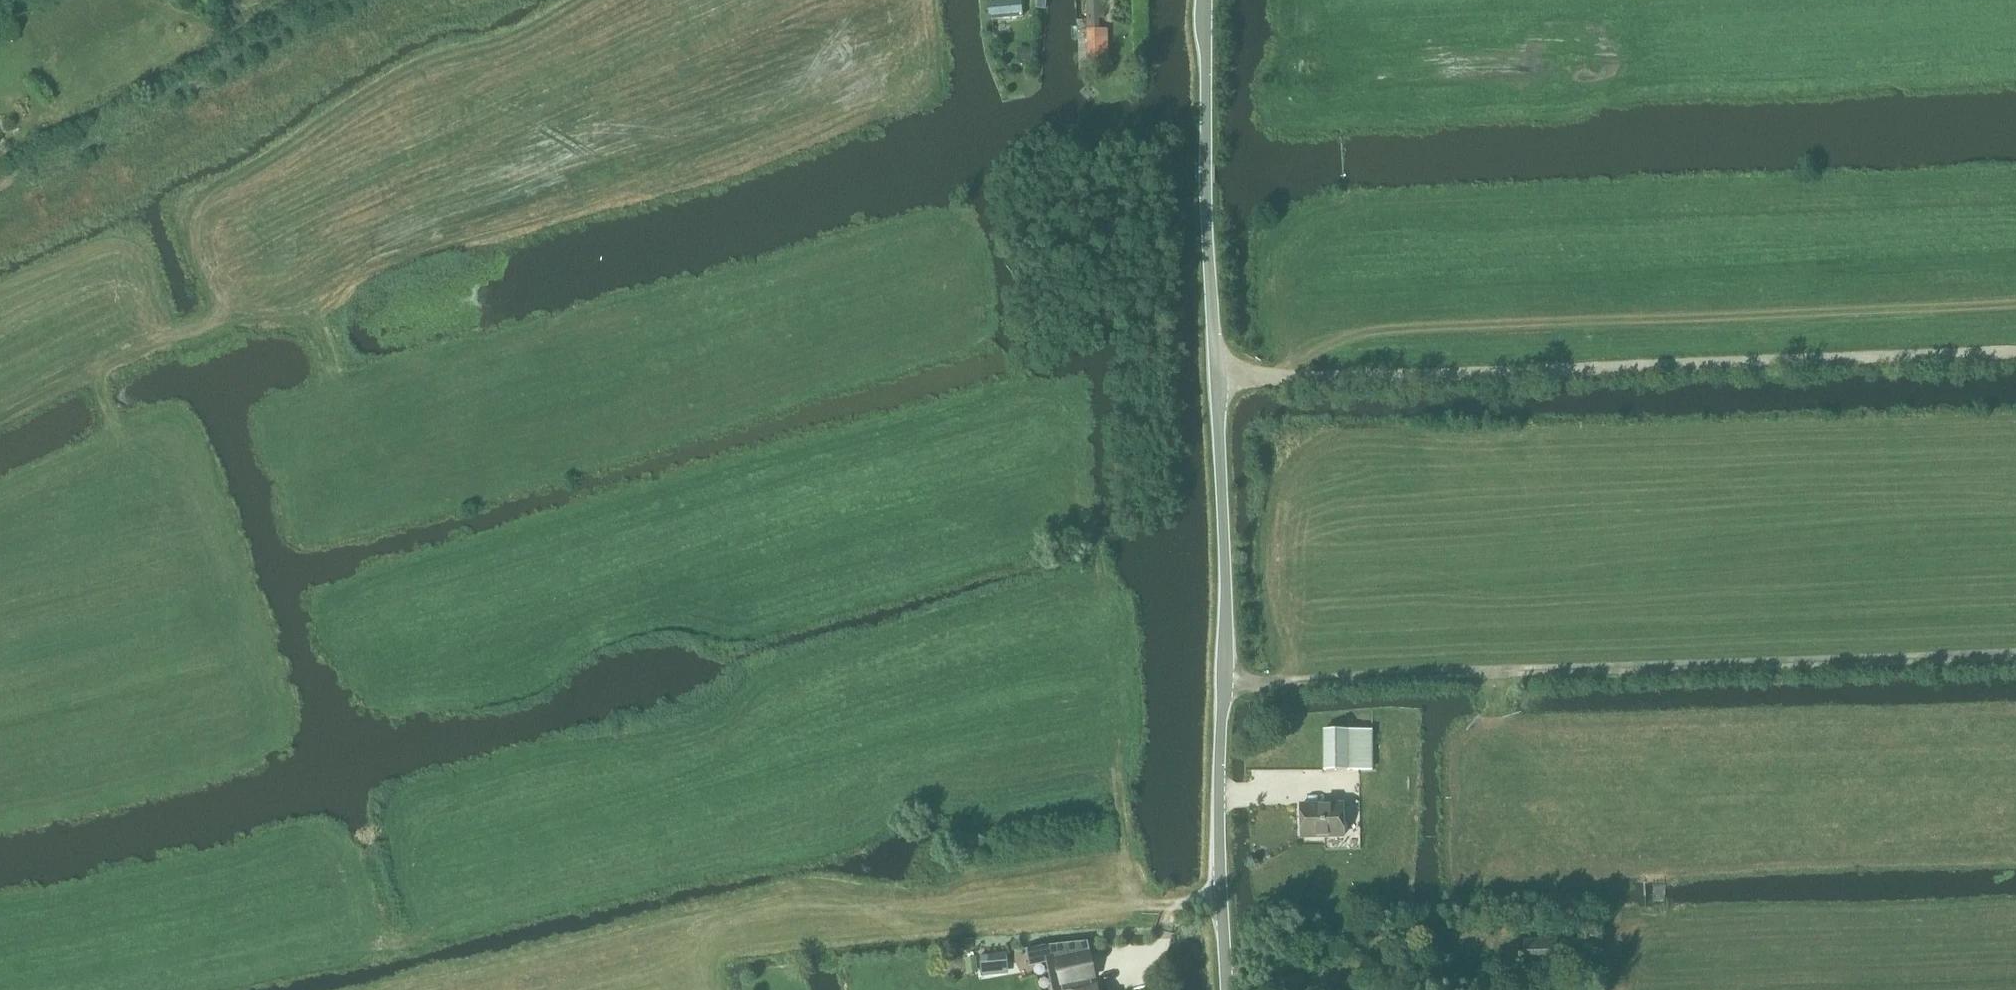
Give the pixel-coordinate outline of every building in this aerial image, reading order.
[(1022,0),(989,3),(990,15),(992,15),(992,20),(1024,17),(1024,12),(1023,12),(1022,0)] [(1100,0),(1087,0),(1087,18),(1087,27),(1100,27),(1100,18),(1100,0)] [(1103,63),(1103,27),(1100,27),(1087,27),(1088,63),(1103,63)] [(1032,61),(1032,47),(1018,47),(1018,61),(1032,61)] [(1325,770),(1372,770),(1372,731),(1325,731),(1325,770)] [(1344,836),(1344,823),(1344,804),(1302,805),(1302,837),(1344,836)] [(1525,964),(1560,963),(1559,940),(1524,941),(1525,964)] [(1007,953),(980,955),(982,976),(1009,974),(1007,953)] [(1056,960),(1061,984),(1062,989),(1096,989),(1095,985),(1091,986),(1090,978),(1094,977),(1089,954),(1056,960)]
